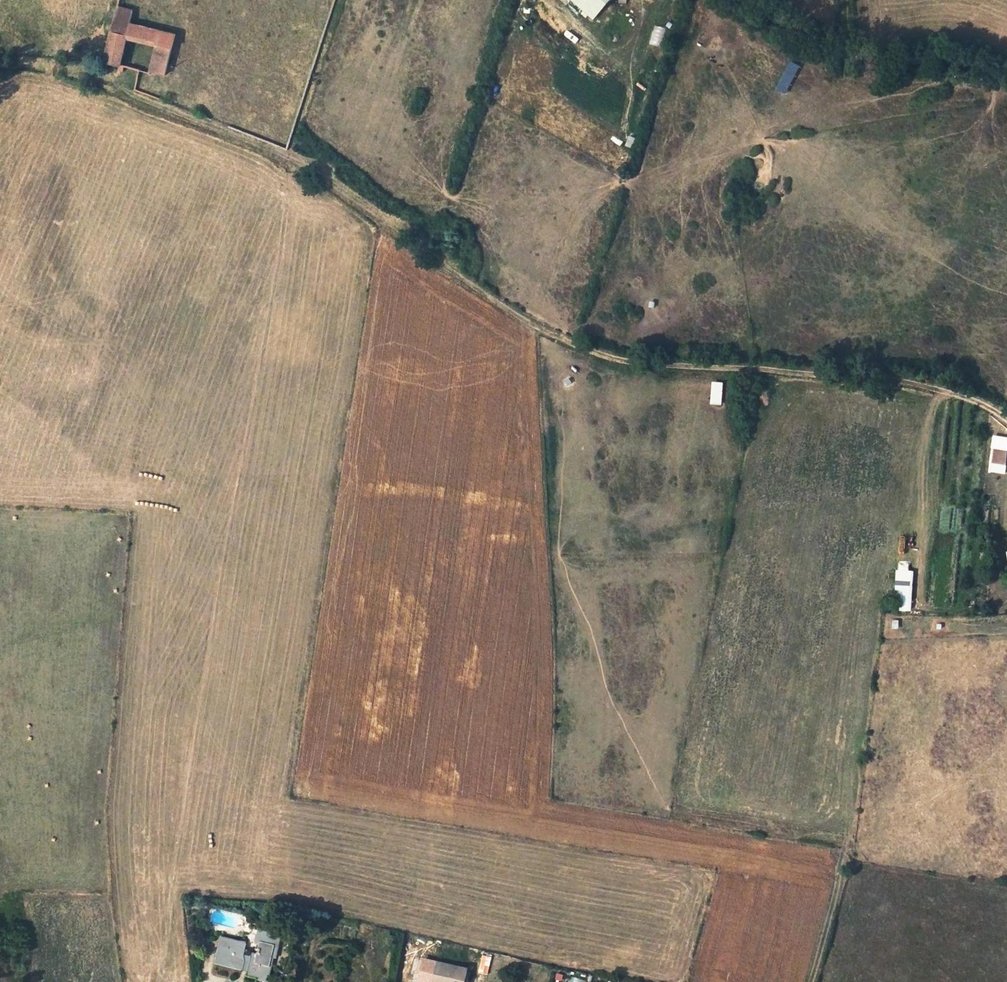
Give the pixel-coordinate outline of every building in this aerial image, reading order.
[(595,19),(611,0),(573,0),(595,19)] [(129,38),(133,39),(136,26),(130,24),(132,11),(116,6),(108,44),(105,56),(104,63),(121,66),(126,42),(128,42),(129,38)] [(654,25),(649,43),(661,46),(665,28),(654,25)] [(133,39),(155,44),(158,31),(136,26),(133,39)] [(158,31),(155,44),(171,48),(175,35),(158,31)] [(105,56),(108,44),(101,42),(98,55),(105,56)] [(710,404),(721,404),(722,382),(710,381),(710,404)] [(1006,449),(1006,436),(992,434),(988,472),(1005,474),(1006,449)] [(911,611),(911,569),(894,569),(894,611),(911,611)] [(258,973),(268,976),(273,956),(275,947),(277,947),(280,937),(276,936),(276,934),(264,931),(263,933),(259,932),(257,942),(260,942),(259,948),(257,948),(257,952),(258,952),(258,953),(250,951),(249,954),(242,953),(242,949),(244,942),(220,937),(214,961),(240,968),(242,963),(248,965),(247,970),(246,974),(257,977),(258,973)] [(465,969),(421,959),(416,981),(417,981),(462,981),(465,969)] [(602,960),(595,959),(594,968),(601,969),(602,960)] [(257,977),(257,979),(266,981),(267,981),(268,976),(258,973),(257,977)]
